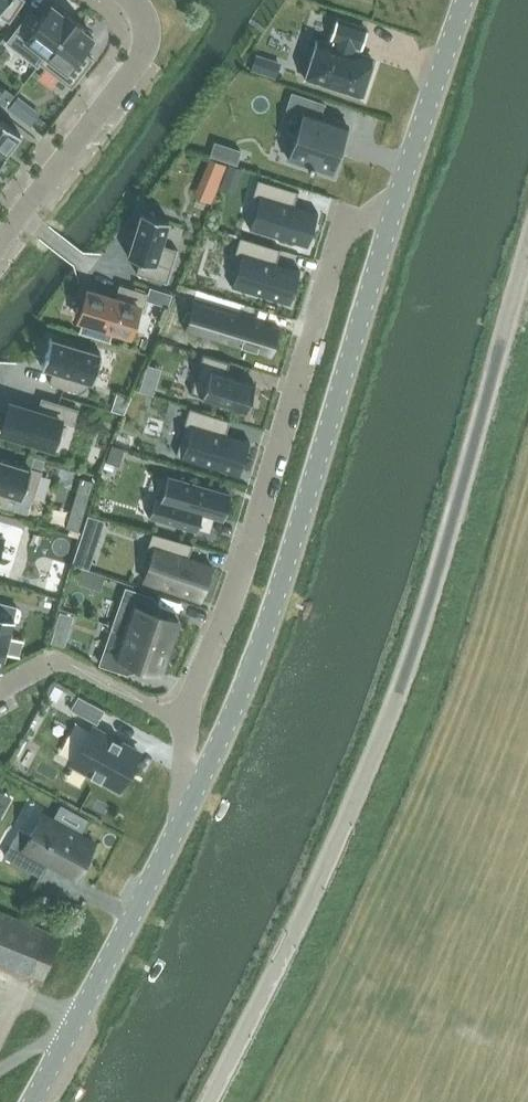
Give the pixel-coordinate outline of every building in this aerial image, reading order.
[(9,21),(23,0),(0,0),(0,15),(9,21)] [(40,63),(74,19),(61,9),(59,11),(52,5),(41,19),(30,11),(6,42),(38,66),(40,63)] [(40,63),(72,87),(93,59),(83,51),(93,37),(86,31),(88,29),(74,19),(40,63)] [(329,45),(317,41),(304,79),(360,98),(373,60),(358,55),(367,29),(338,20),(329,45)] [(250,69),(275,78),(280,64),(254,56),(250,69)] [(324,103),(292,93),(286,109),(303,115),(289,160),(308,166),(308,168),(312,169),(312,168),(330,173),(347,123),(320,114),(324,103)] [(17,99),(9,109),(19,117),(27,107),(17,99)] [(20,134),(0,118),(0,152),(4,155),(20,134)] [(214,142),(210,155),(236,164),(240,151),(214,142)] [(209,158),(195,194),(213,202),(225,172),(227,166),(209,158)] [(228,164),(227,166),(225,172),(239,178),(242,170),(228,164)] [(259,196),(249,228),(307,247),(308,244),(305,243),(314,214),(317,215),(318,212),(289,203),(292,191),(298,193),(298,191),(258,179),(253,194),(259,196)] [(140,260),(136,273),(167,283),(178,249),(161,244),(169,220),(141,212),(128,256),(140,260)] [(241,254),(231,286),(290,304),(291,302),(287,301),(296,271),(299,272),(300,270),(271,261),(275,249),(280,251),(281,249),(240,237),(235,252),(241,254)] [(190,289),(178,284),(168,309),(180,314),(190,289)] [(79,330),(79,331),(112,341),(112,340),(111,339),(114,329),(130,334),(138,307),(142,308),(146,294),(120,286),(116,299),(88,290),(79,319),(83,320),(80,330),(79,330)] [(192,304),(192,305),(201,308),(194,331),(185,328),(184,330),(271,356),(280,328),(192,304)] [(53,370),(49,383),(76,391),(80,378),(92,382),(101,353),(50,338),(41,366),(53,370)] [(203,353),(190,393),(246,410),(254,383),(226,374),(230,361),(203,353)] [(139,390),(152,394),(154,387),(141,383),(139,390)] [(10,403),(1,431),(52,447),(60,420),(73,424),(77,409),(42,398),(38,411),(10,403)] [(186,424),(176,455),(240,476),(240,473),(237,472),(246,442),(249,444),(250,441),(220,432),(224,420),(230,422),(230,420),(190,408),(185,424),(186,424)] [(119,465),(124,449),(112,445),(106,461),(119,465)] [(34,458),(31,468),(41,472),(44,461),(34,458)] [(5,506),(10,493),(32,500),(41,472),(31,468),(0,459),(0,505),(5,506)] [(81,473),(66,523),(78,527),(94,476),(81,473)] [(167,477),(161,498),(155,497),(149,518),(197,532),(202,513),(224,519),(230,495),(167,477)] [(88,516),(83,529),(100,535),(104,521),(88,516)] [(66,523),(64,531),(76,535),(78,527),(66,523)] [(153,549),(144,582),(203,599),(204,597),(201,596),(209,566),(213,567),(213,565),(183,556),(187,544),(192,546),(193,544),(152,533),(148,548),(153,549)] [(64,535),(61,544),(73,548),(76,539),(64,535)] [(153,597),(126,587),(112,627),(126,631),(126,629),(170,644),(178,620),(148,610),(153,597)] [(0,603),(0,667),(1,668),(5,652),(19,655),(23,641),(9,637),(17,607),(0,603)] [(126,629),(126,631),(118,653),(105,649),(100,664),(127,673),(132,659),(162,670),(165,661),(169,663),(175,646),(170,644),(126,629)] [(55,631),(52,642),(65,646),(68,635),(55,631)] [(56,685),(50,696),(57,700),(63,689),(56,685)] [(78,695),(70,709),(97,724),(105,709),(78,695)] [(138,753),(91,728),(71,764),(88,774),(88,776),(99,782),(100,780),(117,790),(138,753)] [(75,877),(94,842),(42,813),(30,835),(19,829),(5,856),(41,875),(48,862),(75,877)] [(25,978),(26,974),(44,981),(62,935),(0,910),(0,968),(25,978)]
